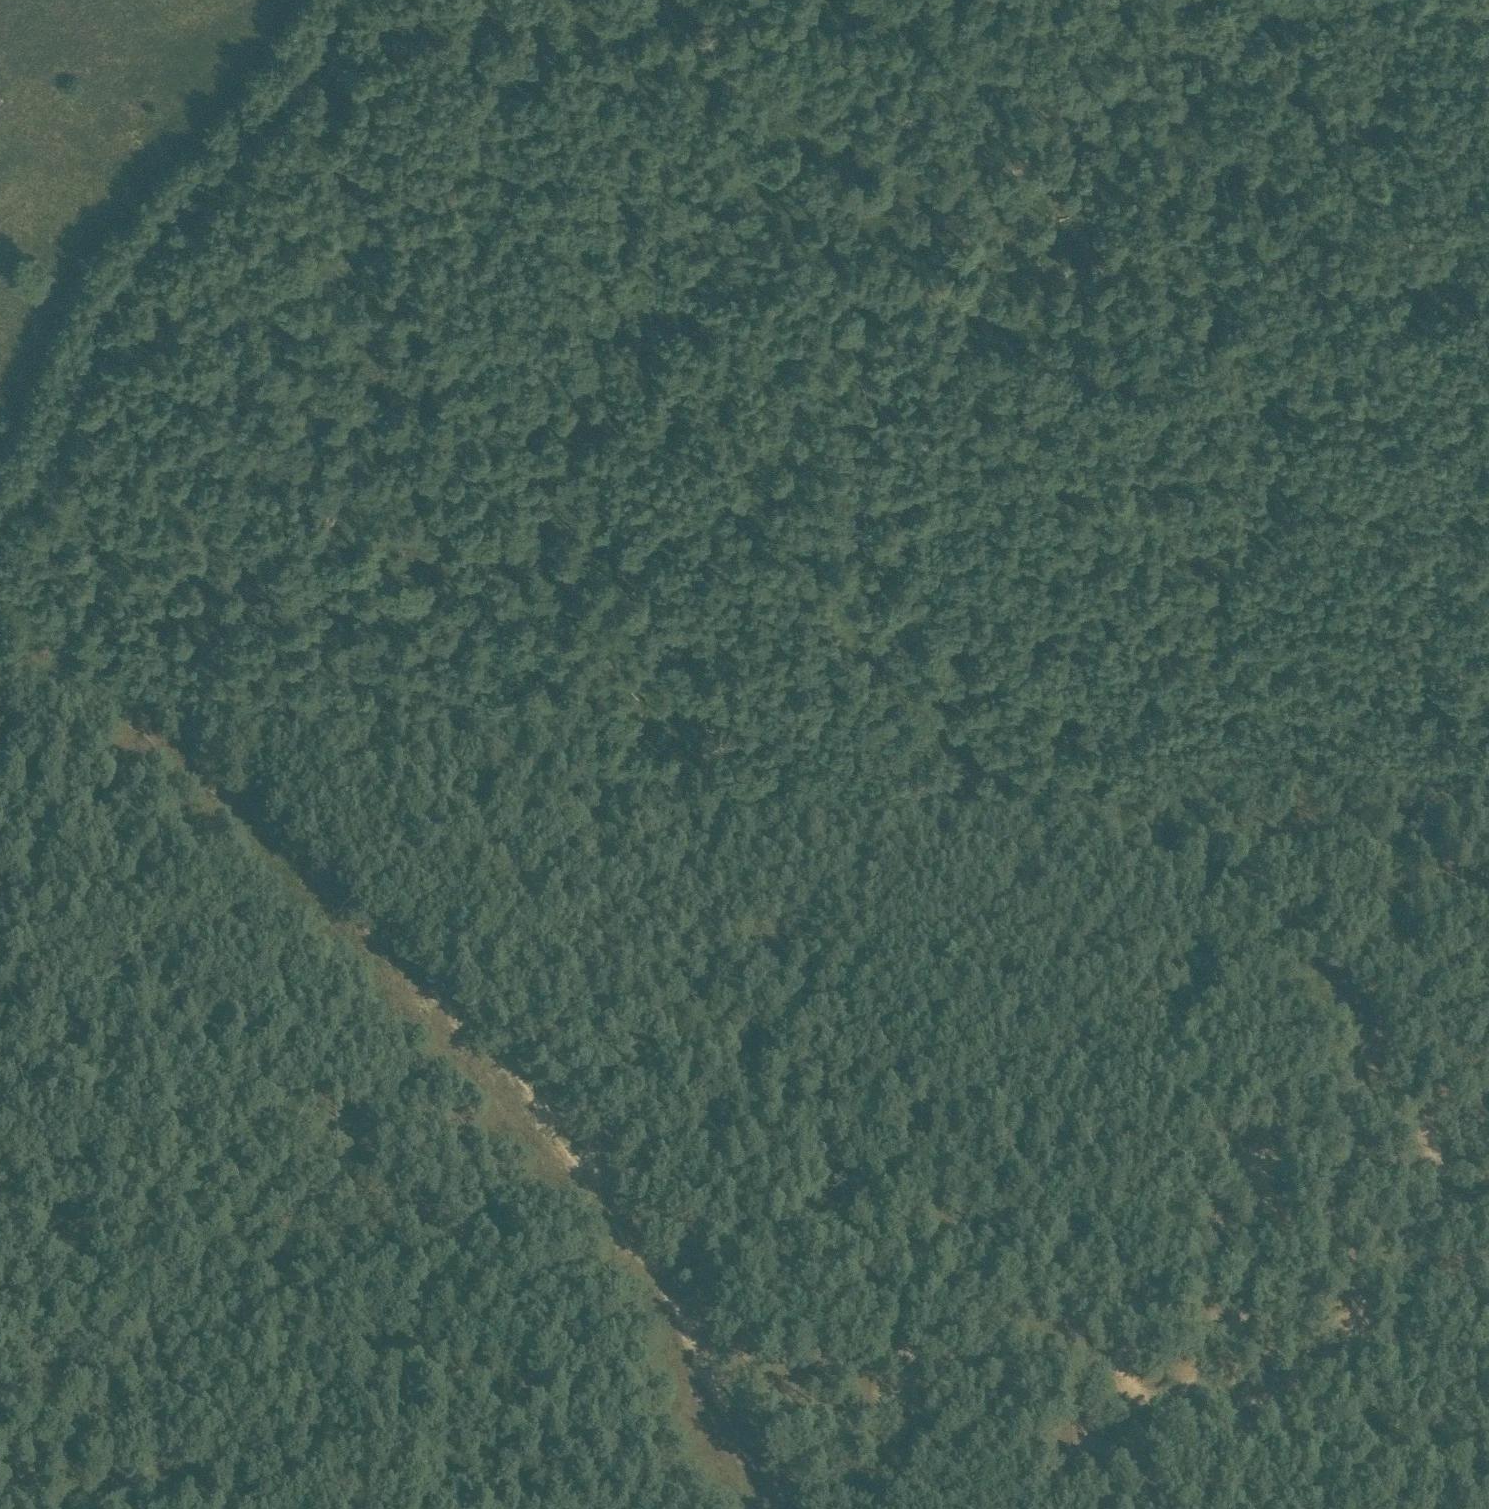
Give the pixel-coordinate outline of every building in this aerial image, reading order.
[(1256,1138),(1263,1177),(1285,1173),(1278,1134),(1256,1138)]
